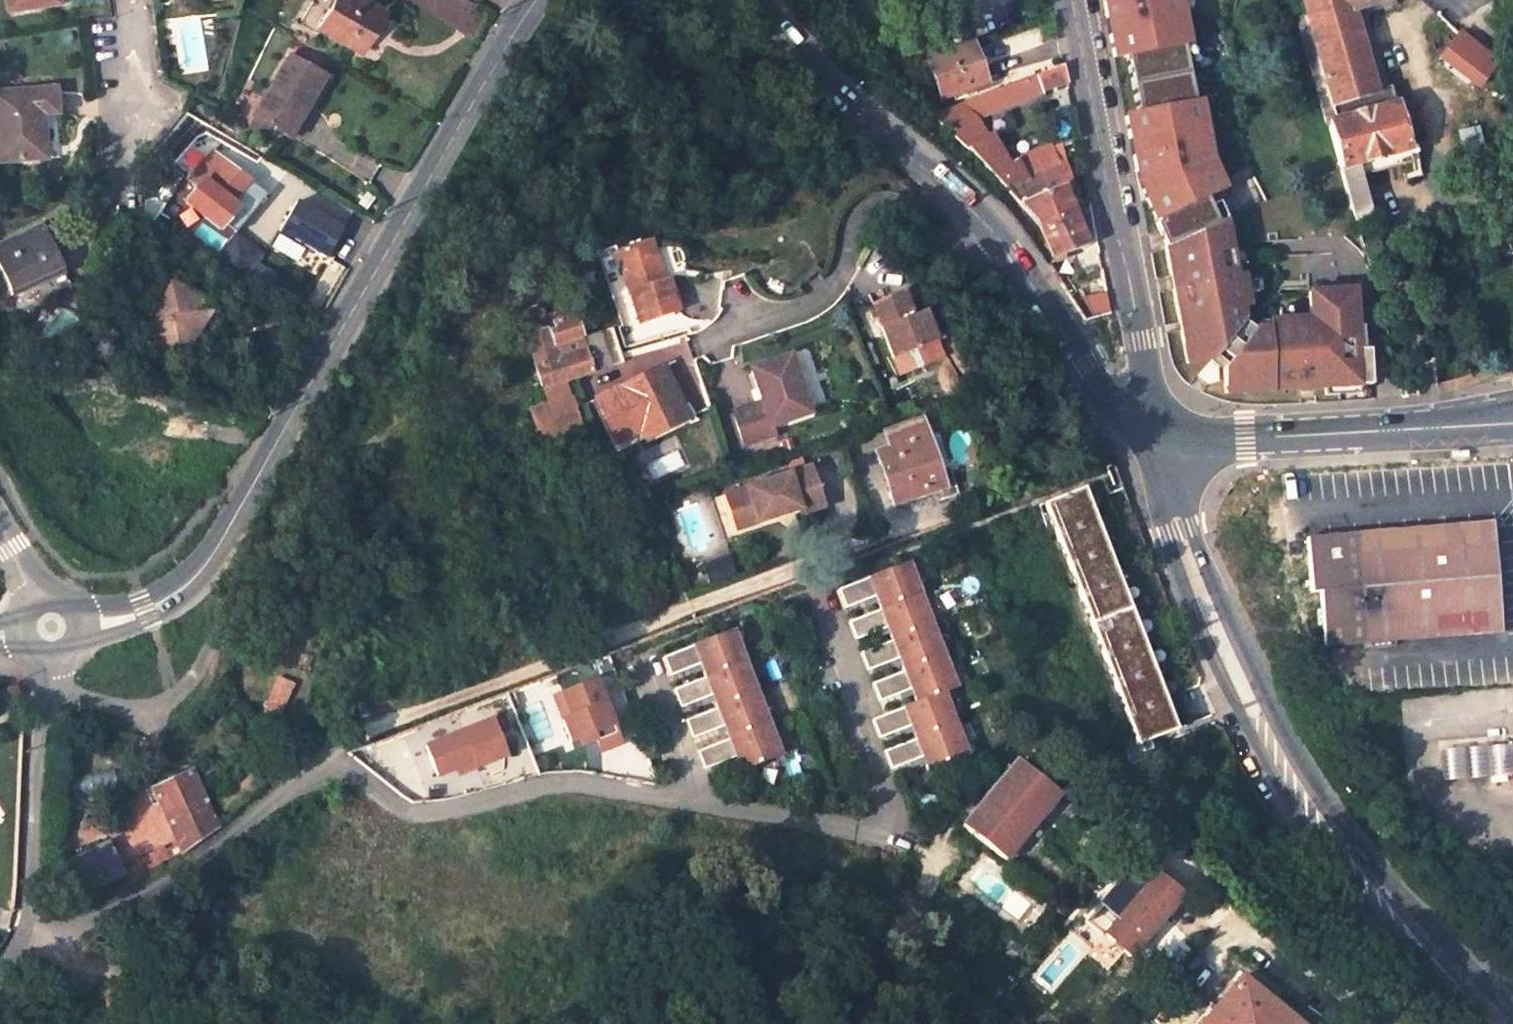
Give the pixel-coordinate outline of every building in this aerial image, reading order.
[(64,0),(13,0),(15,11),(65,4),(64,0)] [(359,0),(337,0),(319,32),(356,54),(381,12),(359,0)] [(1116,63),(1130,61),(1182,53),(1191,52),(1181,0),(1103,0),(1116,63)] [(1413,158),(1400,104),(1383,109),(1357,16),(1410,0),(1299,0),(1334,122),(1328,125),(1341,175),(1413,158)] [(1431,59),(1471,91),(1495,61),(1455,29),(1431,59)] [(928,61),(941,97),(980,83),(967,47),(928,61)] [(1182,53),(1130,61),(1141,117),(1123,121),(1127,143),(1136,188),(1159,235),(1167,251),(1220,230),(1209,204),(1228,196),(1214,165),(1202,106),(1193,108),(1182,53)] [(323,81),(285,59),(249,123),(286,146),(323,81)] [(964,121),(1069,81),(1062,65),(929,116),(1002,191),(1024,180),(1015,163),(1009,166),(990,136),(979,141),(964,121)] [(0,165),(50,162),(47,117),(61,115),(59,91),(0,96),(0,160),(0,165)] [(1038,174),(1057,166),(1055,146),(1039,149),(1015,163),(1024,180),(1038,174)] [(264,193),(199,147),(182,170),(201,184),(187,205),(221,229),(228,220),(238,227),(264,193)] [(1057,166),(1038,174),(1024,180),(1002,191),(1035,225),(1036,227),(1075,214),(1066,193),(1072,190),(1060,163),(1057,166)] [(1369,215),(1363,195),(1347,200),(1353,220),(1369,215)] [(289,203),(274,237),(326,260),(341,225),(289,203)] [(1036,227),(1057,262),(1091,247),(1075,214),(1036,227)] [(1220,230),(1167,251),(1173,289),(1187,370),(1214,369),(1247,325),(1230,225),(1220,230)] [(27,319),(76,286),(49,229),(0,251),(0,263),(27,319)] [(242,274),(261,253),(237,233),(218,254),(242,274)] [(657,276),(643,236),(612,246),(636,319),(675,305),(664,273),(657,276)] [(869,298),(879,322),(878,322),(890,353),(932,336),(920,307),(909,311),(900,286),(869,298)] [(177,362),(210,318),(169,289),(136,333),(177,362)] [(1259,331),(1224,374),(1225,400),(1291,397),(1361,393),(1358,293),(1309,295),(1310,321),(1271,323),(1271,330),(1259,331)] [(547,343),(577,332),(569,308),(544,316),(546,321),(541,322),(534,305),(514,312),(526,349),(547,343)] [(594,327),(577,332),(589,366),(605,361),(594,327)] [(566,373),(589,366),(577,332),(547,343),(550,355),(544,357),(551,378),(566,373)] [(550,355),(547,343),(526,349),(538,382),(551,378),(544,357),(550,355)] [(806,409),(786,350),(747,364),(759,398),(729,408),(741,441),(771,430),(768,422),(806,409)] [(593,393),(612,430),(642,414),(650,430),(686,412),(660,360),(593,393)] [(547,397),(554,416),(574,409),(568,391),(547,397)] [(642,414),(612,430),(615,436),(639,424),(644,434),(650,430),(642,414)] [(882,431),(886,444),(873,448),(892,507),(947,490),(922,417),(882,431)] [(824,501),(810,461),(726,490),(735,515),(756,507),(759,517),(774,512),(776,508),(781,506),(782,510),(799,504),(800,509),(824,501)] [(1178,728),(1084,487),(1045,502),(1139,742),(1178,728)] [(759,517),(756,507),(735,515),(738,524),(759,517)] [(1502,633),(1491,521),(1305,536),(1309,592),(1318,592),(1322,645),(1502,633)] [(909,688),(915,703),(944,692),(957,688),(908,561),(837,589),(841,600),(844,607),(873,596),(878,610),(849,621),(853,631),(856,638),(885,627),(890,641),(861,652),(864,661),(867,669),(897,658),(902,672),(873,683),(876,692),(879,700),(909,688)] [(733,757),(740,772),(782,756),(732,629),(661,657),(665,668),(668,675),(697,664),(703,678),(674,689),(677,698),(680,706),(709,695),(714,709),(685,720),(689,729),(692,737),(721,726),(727,740),(697,751),(701,761),(704,768),(733,757)] [(601,754),(622,744),(597,676),(551,695),(569,744),(592,734),(601,754)] [(272,723),(289,684),(274,677),(257,716),(272,723)] [(944,692),(915,703),(872,719),(876,729),(879,737),(908,727),(913,741),(884,752),(888,761),(891,768),(919,757),(925,771),(969,755),(944,692)] [(489,718),(421,745),(434,779),(454,772),(457,779),(506,759),(489,718)] [(1511,744),(1487,746),(1489,775),(1512,773),(1511,744)] [(1487,746),(1463,748),(1465,777),(1489,775),(1487,746)] [(1463,748),(1440,750),(1441,779),(1465,777),(1463,748)] [(1016,758),(963,826),(1004,859),(1058,791),(1016,758)] [(152,790),(173,840),(178,853),(216,829),(191,774),(152,790)] [(178,853),(173,840),(160,847),(164,861),(178,853)] [(64,860),(73,897),(127,881),(123,869),(116,847),(64,860)] [(160,847),(123,869),(127,881),(164,861),(160,847)] [(1115,923),(1157,871),(1156,870),(1161,863),(1142,847),(1094,906),(1115,923)] [(1115,923),(1103,938),(1127,958),(1182,891),(1157,871),(1115,923)] [(1233,974),(1198,1023),(1307,1023),(1233,974)]
